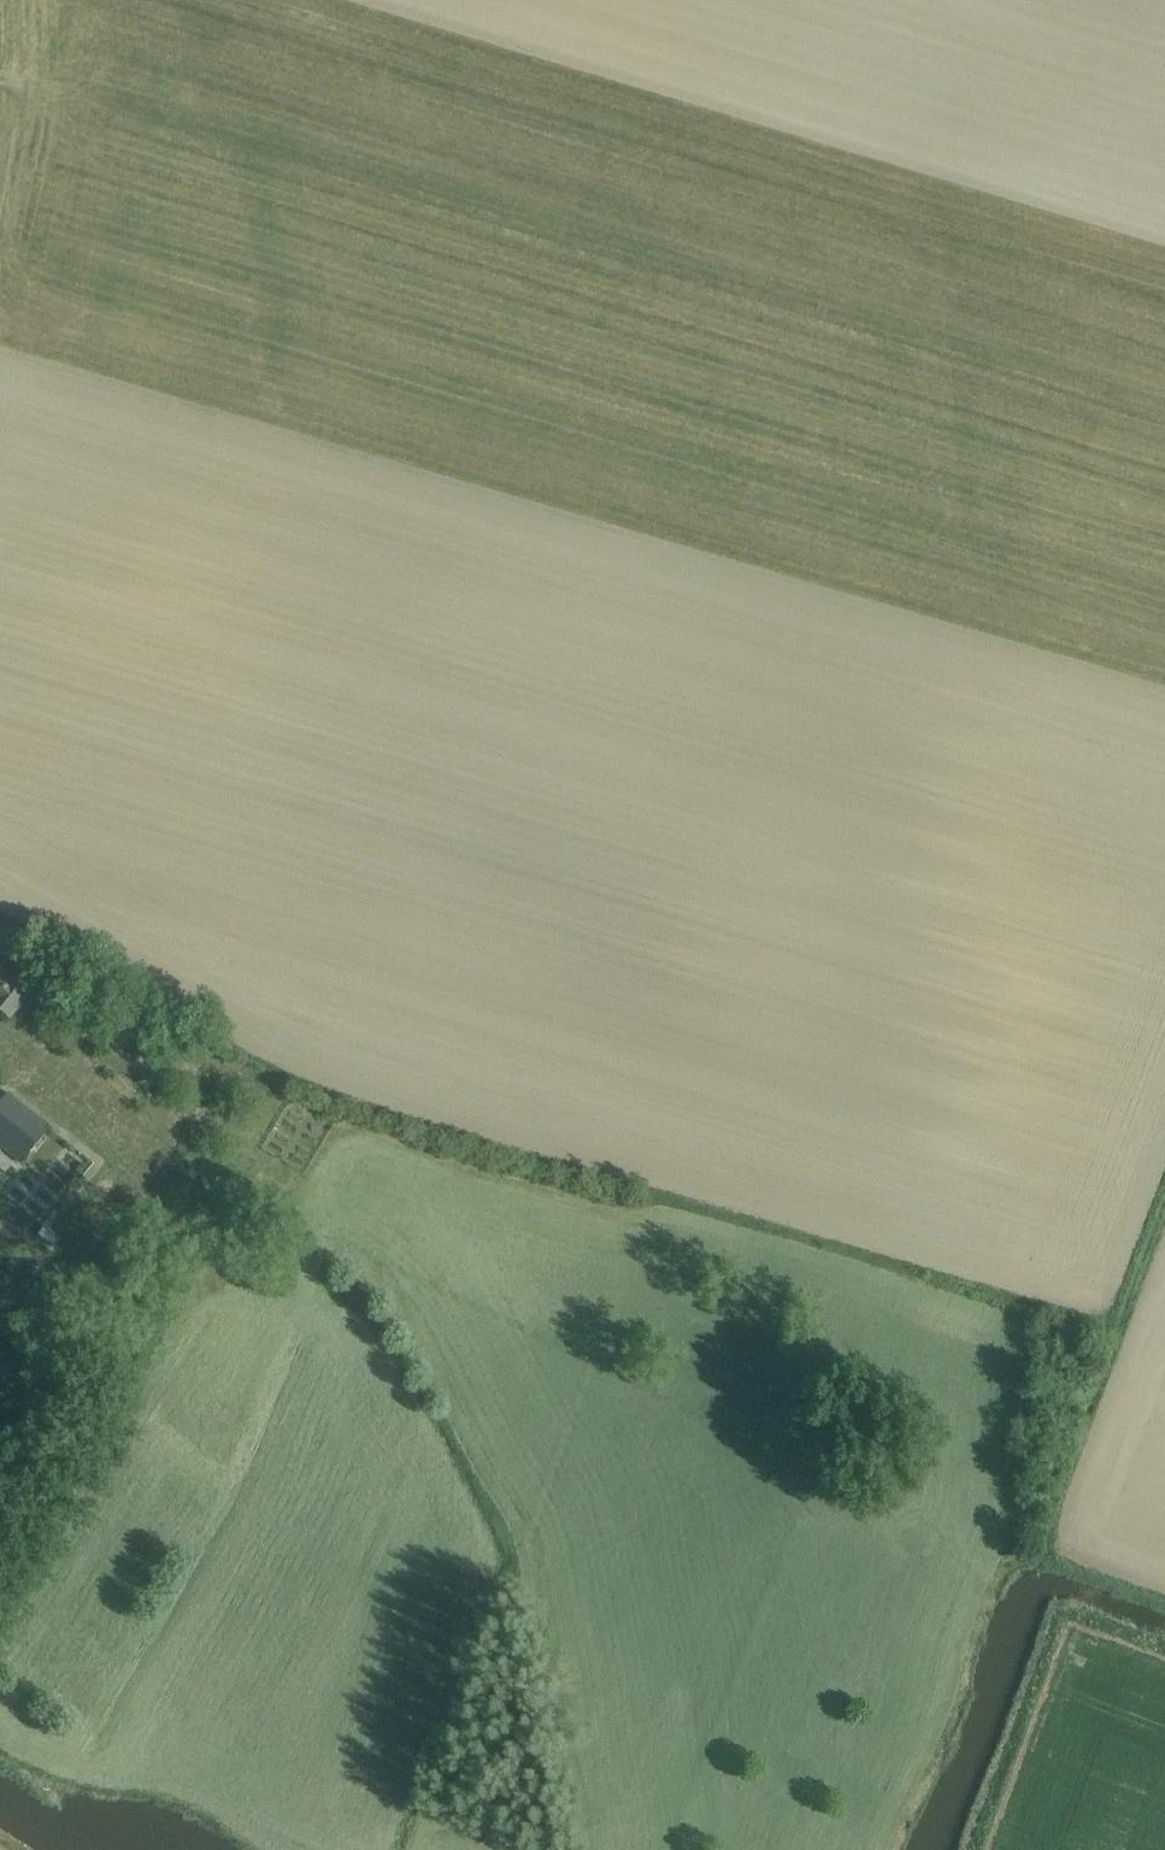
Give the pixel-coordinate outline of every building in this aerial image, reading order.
[(0,975),(0,993),(3,996),(0,1000),(0,1009),(10,1018),(29,995),(14,982),(12,985),(0,975)] [(0,1106),(0,1147),(23,1166),(53,1129),(10,1094),(0,1106)] [(201,1126),(206,1124),(208,1119),(206,1114),(201,1112),(197,1114),(194,1119),(196,1124),(201,1126)]
